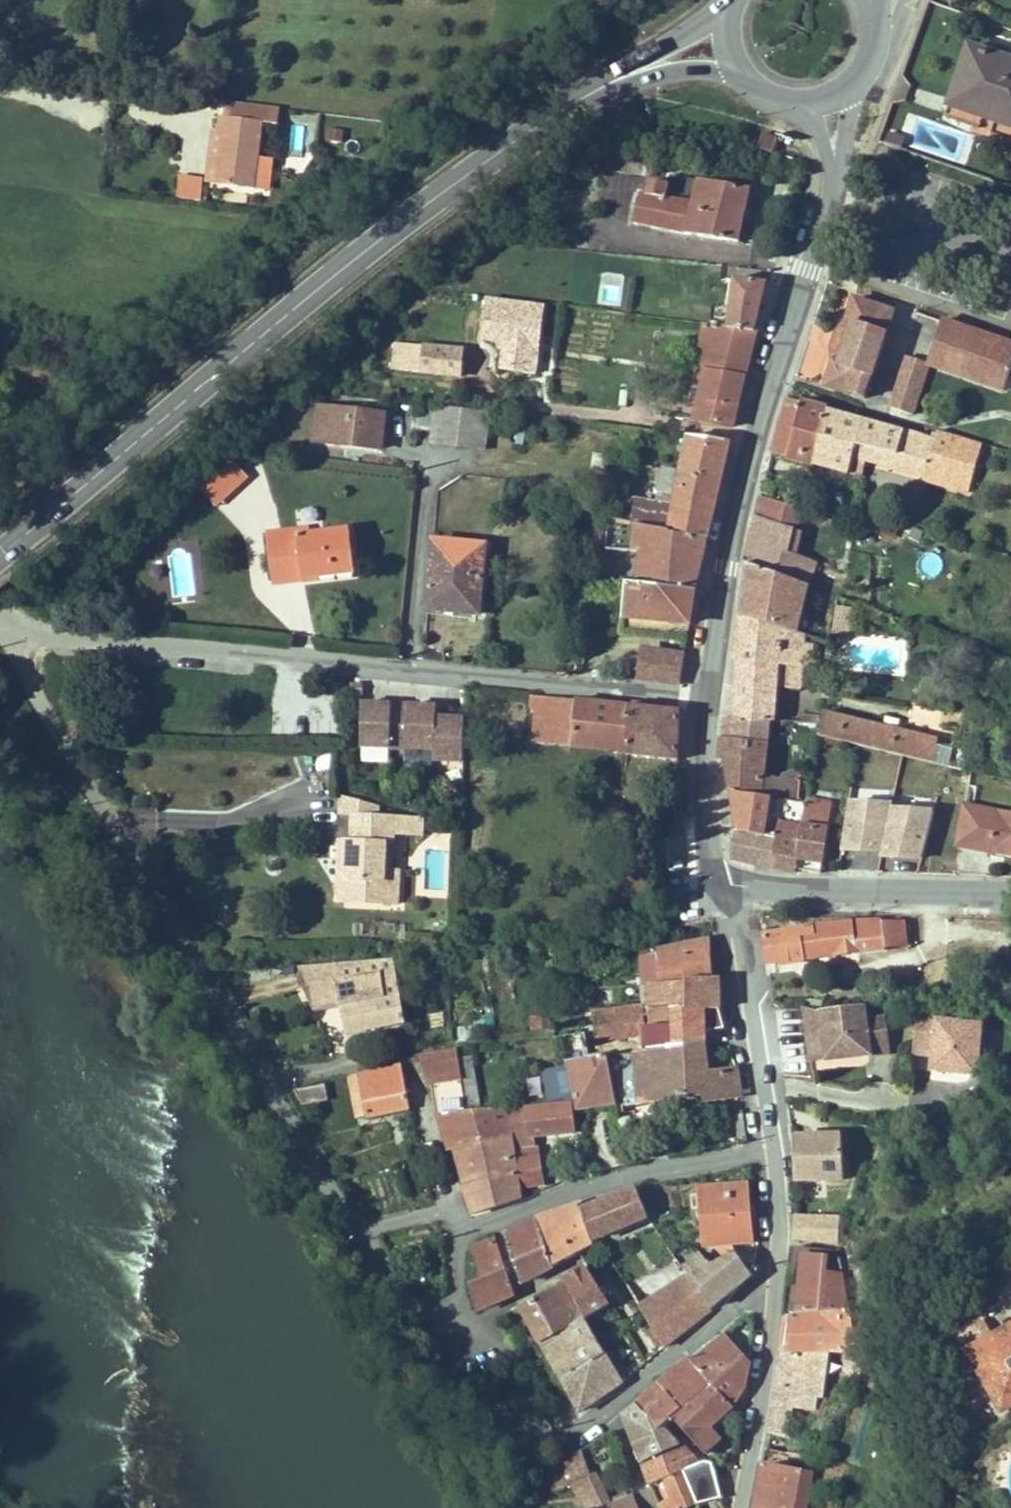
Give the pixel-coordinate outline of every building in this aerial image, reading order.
[(107,0),(92,0),(91,15),(105,17),(107,0)] [(970,47),(946,117),(1010,139),(1010,61),(970,47)] [(226,101),(222,133),(215,181),(215,183),(255,189),(255,187),(259,158),(263,123),(278,124),(280,108),(226,101)] [(215,181),(222,133),(214,132),(207,180),(215,181)] [(886,143),(901,148),(905,138),(889,132),(886,143)] [(759,148),(773,153),(778,139),(764,134),(759,148)] [(907,152),(892,146),(888,157),(891,158),(904,162),(907,152)] [(605,170),(652,175),(655,155),(608,150),(605,170)] [(255,187),(269,189),(272,160),(259,158),(255,187)] [(199,200),(203,179),(179,175),(176,197),(199,200)] [(633,223),(740,242),(752,189),(671,176),(669,185),(650,181),(647,194),(641,193),(633,223)] [(728,327),(757,331),(768,283),(734,279),(728,327)] [(524,370),(533,303),(476,295),(471,335),(488,337),(494,344),(491,366),(524,370)] [(855,299),(847,322),(845,321),(832,362),(833,363),(826,386),(865,399),(894,312),(855,299)] [(975,332),(942,321),(928,363),(930,363),(929,364),(961,375),(975,332)] [(757,331),(728,327),(706,325),(698,371),(701,371),(706,372),(744,379),(757,331)] [(1010,369),(1010,344),(975,332),(961,375),(1004,390),(1010,369)] [(397,370),(462,378),(465,351),(399,344),(397,370)] [(928,363),(908,356),(891,408),(913,415),(929,364),(930,363),(928,363)] [(696,421),(733,427),(744,379),(706,372),(704,380),(696,421)] [(772,454),(814,464),(828,410),(788,400),(772,454)] [(417,430),(417,431),(433,432),(436,407),(420,405),(417,430)] [(319,406),(315,441),(381,450),(385,415),(319,406)] [(438,408),(433,444),(485,450),(490,414),(438,408)] [(828,410),(814,464),(850,473),(854,456),(857,443),(883,448),(880,463),(927,476),(934,453),(942,455),(945,444),(828,410)] [(682,472),(721,481),(730,441),(690,436),(682,472)] [(883,448),(857,443),(854,456),(880,463),(883,448)] [(628,461),(636,462),(639,447),(632,445),(628,461)] [(617,495),(616,497),(613,520),(612,521),(707,539),(721,481),(682,472),(665,468),(659,491),(677,495),(674,508),(656,505),(628,499),(636,462),(628,461),(595,454),(592,473),(610,478),(607,494),(617,495)] [(248,476),(230,457),(214,472),(232,491),(248,476)] [(217,506),(232,491),(214,472),(198,486),(217,506)] [(766,479),(762,497),(774,500),(778,482),(766,479)] [(656,505),(674,508),(677,495),(659,491),(656,505)] [(795,531),(800,509),(774,500),(762,497),(757,519),(747,564),(741,617),(798,633),(809,587),(817,562),(789,553),(795,531)] [(795,531),(801,533),(807,511),(800,509),(795,531)] [(695,590),(707,539),(612,521),(613,520),(611,519),(607,551),(643,552),(640,585),(695,590)] [(356,572),(349,527),(310,533),(297,534),(297,529),(267,533),(274,583),(305,579),(304,574),(318,572),(319,577),(356,572)] [(456,612),(479,613),(485,545),(433,541),(428,602),(433,602),(432,614),(456,616),(456,612)] [(690,624),(695,590),(640,585),(627,584),(624,618),(690,624)] [(838,608),(833,636),(847,638),(851,610),(838,608)] [(806,635),(798,633),(741,617),(737,644),(746,651),(745,654),(747,654),(749,655),(752,656),(749,655),(745,655),(744,661),(738,660),(735,719),(767,720),(774,721),(777,687),(785,687),(786,684),(786,682),(787,682),(788,683),(786,684),(786,687),(801,689),(803,666),(805,644),(806,635)] [(624,618),(622,633),(688,639),(690,624),(624,618)] [(805,644),(803,666),(813,667),(815,645),(805,644)] [(642,680),(681,685),(686,655),(646,650),(642,680)] [(352,696),(364,695),(363,684),(352,685),(352,696)] [(528,743),(550,745),(555,698),(532,696),(528,743)] [(681,710),(555,698),(550,745),(627,750),(627,755),(679,760),(681,710)] [(393,705),(362,704),(361,747),(391,748),(393,705)] [(407,706),(393,705),(391,748),(406,749),(407,706)] [(438,707),(407,706),(406,749),(436,750),(435,761),(464,762),(466,719),(437,718),(438,707)] [(819,736),(933,763),(938,743),(939,738),(908,731),(906,736),(899,734),(900,729),(825,711),(819,736)] [(726,718),(722,761),(728,761),(733,791),(736,791),(800,801),(800,799),(801,783),(763,776),(767,743),(766,743),(767,720),(735,719),(726,718)] [(933,763),(959,768),(964,747),(953,744),(952,746),(938,743),(933,763)] [(390,761),(391,749),(363,748),(362,760),(390,761)] [(821,873),(834,792),(818,789),(816,802),(808,800),(800,840),(775,837),(772,867),(796,873),(797,870),(821,873)] [(735,805),(738,830),(738,831),(775,837),(800,840),(808,800),(800,799),(800,801),(736,791),(735,805)] [(379,805),(343,796),(342,814),(352,814),(379,815),(379,805)] [(965,808),(959,846),(1010,855),(1010,815),(965,808)] [(894,812),(851,811),(843,861),(884,861),(893,816),(894,812)] [(394,844),(394,832),(395,816),(379,815),(352,814),(352,842),(344,842),(344,870),(355,881),(358,881),(358,903),(400,903),(401,870),(392,869),(386,869),(386,843),(392,843),(394,844)] [(394,832),(406,833),(407,816),(395,816),(394,832)] [(406,833),(421,833),(422,817),(407,816),(406,833)] [(934,817),(893,816),(884,861),(883,866),(924,868),(934,817)] [(732,858),(772,867),(775,837),(738,831),(738,830),(732,830),(732,858)] [(339,902),(358,903),(358,881),(355,881),(344,870),(344,842),(340,842),(339,902)] [(769,964),(906,944),(905,932),(910,932),(909,926),(904,926),(904,920),(836,924),(764,935),(769,964)] [(641,957),(643,985),(686,983),(686,981),(702,980),(701,968),(709,968),(707,943),(641,957)] [(355,976),(396,969),(394,959),(355,964),(353,965),(355,976)] [(346,1033),(406,1021),(396,969),(355,976),(353,965),(310,965),(306,974),(314,1013),(341,1007),(346,1033)] [(710,979),(709,968),(701,968),(702,980),(710,979)] [(601,1040),(645,1035),(676,1031),(674,1011),(720,1010),(719,979),(710,979),(702,980),(686,981),(686,983),(643,985),(591,989),(594,1011),(597,1010),(601,1040)] [(827,1010),(820,1009),(826,1055),(853,1052),(853,1048),(864,1046),(864,1051),(891,1047),(887,1012),(867,1015),(865,1005),(827,1010)] [(820,1009),(805,1008),(811,1057),(826,1055),(820,1009)] [(726,1029),(720,1010),(674,1011),(676,1031),(645,1035),(646,1050),(705,1044),(706,1044),(706,1033),(726,1029)] [(532,1032),(542,1030),(542,1016),(531,1017),(532,1032)] [(983,1025),(917,1018),(914,1053),(933,1055),(932,1070),(940,1071),(941,1067),(949,1067),(949,1071),(977,1075),(983,1025)] [(600,1098),(616,1096),(609,1057),(591,1060),(586,1034),(566,1037),(570,1064),(569,1064),(578,1108),(601,1105),(600,1098)] [(617,1103),(617,1105),(641,1103),(641,1105),(705,1096),(705,1103),(742,1097),(738,1069),(706,1074),(705,1044),(646,1050),(646,1053),(627,1054),(609,1057),(616,1096),(617,1103)] [(432,1085),(462,1081),(459,1065),(456,1050),(426,1053),(432,1085)] [(472,1062),(459,1065),(462,1081),(467,1113),(481,1112),(472,1062)] [(410,1108),(402,1067),(358,1075),(366,1117),(410,1108)] [(366,1117),(358,1075),(350,1077),(358,1119),(366,1117)] [(462,1081),(432,1085),(437,1116),(440,1116),(467,1113),(462,1081)] [(328,1100),(325,1085),(295,1090),(304,1106),(328,1100)] [(617,1103),(616,1096),(600,1098),(601,1105),(617,1103)] [(572,1105),(510,1112),(516,1151),(517,1151),(523,1188),(543,1185),(537,1148),(534,1148),(533,1137),(575,1132),(572,1105)] [(511,1137),(506,1109),(481,1112),(467,1113),(440,1116),(450,1151),(456,1150),(456,1149),(511,1137)] [(842,1179),(840,1135),(792,1137),(795,1161),(795,1181),(842,1179)] [(474,1214),(505,1205),(521,1199),(511,1137),(456,1149),(456,1150),(469,1186),(467,1187),(474,1214)] [(749,1207),(747,1185),(701,1190),(706,1246),(712,1246),(720,1261),(710,1266),(703,1256),(684,1269),(690,1276),(712,1308),(736,1289),(752,1275),(736,1252),(732,1244),(752,1241),(751,1224),(746,1224),(745,1208),(749,1207)] [(601,1237),(648,1217),(637,1189),(584,1211),(594,1244),(602,1240),(601,1237)] [(553,1266),(594,1244),(584,1211),(581,1204),(536,1219),(537,1222),(553,1266)] [(796,1217),(794,1238),(821,1241),(821,1243),(832,1244),(833,1219),(796,1217)] [(520,1280),(521,1283),(553,1266),(537,1222),(506,1235),(507,1237),(497,1240),(509,1278),(514,1276),(515,1282),(520,1280)] [(477,1311),(515,1295),(509,1278),(497,1240),(472,1249),(482,1280),(470,1284),(477,1311)] [(787,1317),(839,1314),(844,1310),(850,1308),(840,1257),(834,1251),(820,1249),(793,1248),(787,1317)] [(585,1319),(586,1321),(610,1306),(589,1268),(563,1282),(585,1319)] [(622,1274),(628,1283),(638,1278),(633,1269),(622,1274)] [(638,1278),(628,1283),(658,1335),(663,1344),(665,1347),(685,1330),(657,1287),(648,1272),(638,1278)] [(678,1284),(701,1317),(712,1308),(690,1276),(678,1284)] [(701,1317),(678,1284),(674,1277),(657,1287),(685,1330),(701,1317)] [(521,1307),(541,1343),(585,1319),(563,1282),(561,1283),(562,1285),(521,1307)] [(959,1332),(970,1350),(1010,1327),(999,1309),(959,1332)] [(787,1317),(782,1353),(832,1352),(846,1351),(844,1319),(839,1314),(787,1317)] [(552,1361),(596,1336),(586,1321),(585,1319),(541,1343),(552,1361)] [(1001,1411),(1010,1406),(1010,1327),(970,1350),(968,1352),(1001,1411)] [(658,1347),(663,1344),(658,1335),(653,1338),(658,1347)] [(562,1379),(606,1354),(596,1336),(552,1361),(562,1379)] [(712,1384),(732,1408),(746,1386),(751,1365),(725,1337),(693,1364),(712,1384)] [(606,1354),(617,1371),(622,1368),(612,1351),(606,1354)] [(860,1381),(860,1351),(846,1351),(832,1352),(824,1392),(809,1389),(806,1409),(793,1407),(788,1436),(860,1381)] [(824,1392),(832,1352),(782,1353),(774,1410),(770,1433),(788,1436),(793,1407),(806,1409),(809,1389),(824,1392)] [(581,1411),(623,1381),(617,1371),(606,1354),(562,1379),(581,1411)] [(661,1385),(683,1410),(712,1384),(693,1364),(690,1360),(661,1385)] [(732,1408),(712,1384),(683,1410),(672,1419),(691,1440),(706,1455),(722,1440),(710,1428),(732,1408)] [(639,1405),(660,1430),(664,1427),(672,1419),(683,1410),(661,1385),(639,1405)] [(642,1462),(681,1445),(664,1427),(660,1430),(639,1405),(638,1404),(623,1415),(642,1462)] [(505,1426),(515,1419),(505,1405),(496,1411),(505,1426)] [(528,1405),(514,1416),(522,1427),(536,1416),(528,1405)] [(492,1414),(505,1437),(510,1434),(505,1426),(496,1411),(492,1414)] [(553,1430),(543,1412),(536,1416),(522,1427),(514,1432),(513,1432),(510,1434),(505,1437),(513,1449),(523,1442),(527,1449),(553,1430)] [(582,1451),(588,1467),(603,1459),(596,1443),(582,1451)] [(698,1505),(685,1471),(700,1465),(700,1464),(684,1448),(644,1465),(663,1507),(690,1507),(698,1505)] [(767,1449),(755,1507),(807,1507),(816,1458),(767,1449)] [(564,1489),(567,1488),(592,1477),(588,1467),(582,1451),(582,1450),(558,1464),(564,1489)] [(714,1463),(707,1461),(700,1464),(700,1465),(685,1471),(698,1505),(722,1498),(714,1463)] [(547,1469),(554,1494),(564,1489),(558,1464),(547,1469)] [(610,1504),(598,1475),(592,1477),(567,1488),(574,1507),(580,1507),(587,1505),(588,1507),(601,1507),(610,1504)] [(631,1495),(604,1507),(605,1507),(637,1507),(631,1495)]
